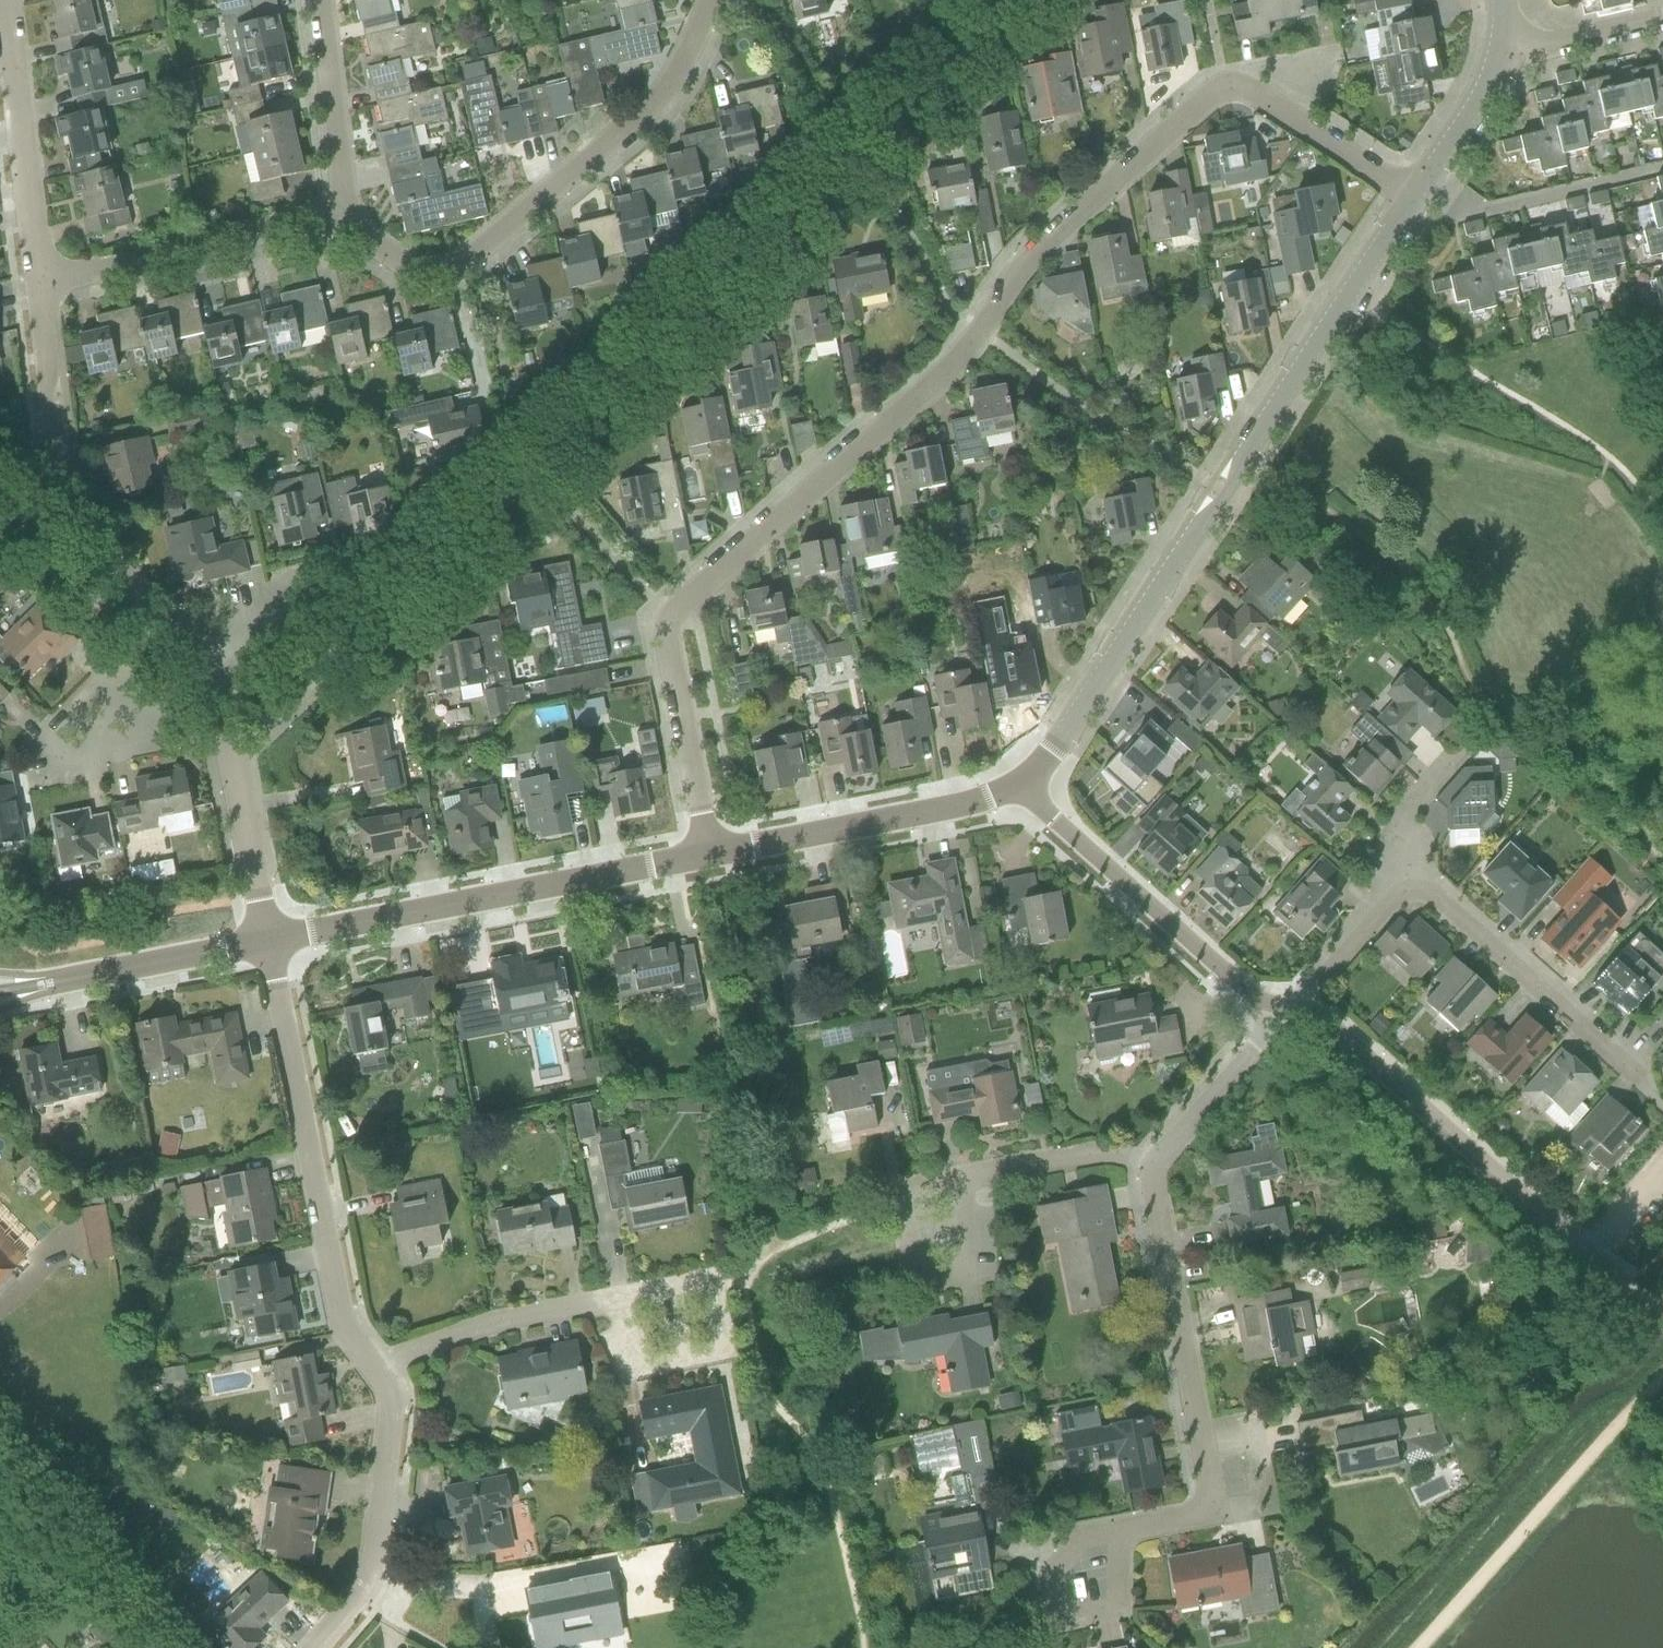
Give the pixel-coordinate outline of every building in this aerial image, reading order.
[(54,41),(56,50),(58,57),(87,50),(97,47),(108,45),(97,0),(56,0),(60,14),(55,15),(61,39),(54,41)] [(220,13),(249,6),(248,0),(217,0),(220,13)] [(355,1),(354,1),(359,22),(360,22),(363,35),(398,27),(391,0),(355,0),(355,1)] [(588,38),(595,71),(660,55),(659,50),(655,32),(657,32),(655,23),(656,23),(651,0),(614,0),(621,30),(588,38)] [(796,20),(827,13),(824,0),(791,0),(796,20)] [(1280,0),(1245,0),(1247,12),(1231,15),(1236,42),(1269,36),(1266,21),(1283,18),(1280,0)] [(1283,18),(1297,15),(1298,17),(1315,14),(1313,0),(1280,0),(1283,18)] [(1374,13),(1410,6),(1409,0),(1372,0),(1374,13)] [(1626,0),(1585,0),(1585,1),(1580,2),(1583,16),(1627,6),(1626,0)] [(1190,35),(1184,1),(1159,6),(1161,19),(1155,20),(1156,29),(1139,32),(1147,73),(1181,66),(1175,38),(1190,35)] [(1108,73),(1109,77),(1119,75),(1118,71),(1120,70),(1114,41),(1129,38),(1122,5),(1113,7),(1091,11),(1094,27),(1076,30),(1080,50),(1086,77),(1108,73)] [(220,13),(231,60),(282,47),(275,17),(254,23),(249,6),(220,13)] [(1380,59),(1383,59),(1432,50),(1427,20),(1413,22),(1410,6),(1374,13),(1380,45),(1378,48),(1380,59)] [(463,17),(450,20),(452,31),(466,27),(463,17)] [(372,89),(376,103),(411,95),(402,61),(435,53),(434,50),(433,46),(431,36),(427,20),(398,27),(363,35),(369,57),(365,58),(367,68),(366,68),(371,89),(372,89)] [(161,22),(151,24),(153,33),(163,30),(161,22)] [(440,34),(431,36),(433,46),(443,44),(440,34)] [(482,39),(473,41),(477,56),(486,54),(492,52),(489,37),(482,39)] [(529,88),(532,102),(540,137),(556,133),(553,120),(574,115),(573,114),(582,112),(581,110),(603,104),(595,71),(588,38),(556,46),(564,80),(529,88)] [(77,98),(80,113),(98,109),(122,103),(118,87),(107,89),(97,47),(87,50),(58,57),(57,57),(61,77),(70,75),(75,98),(77,98)] [(228,92),(232,109),(262,102),(258,85),(289,77),(282,47),(231,60),(238,89),(228,92)] [(884,47),(871,50),(876,69),(888,67),(884,47)] [(1432,50),(1383,59),(1393,107),(1428,101),(1424,82),(1438,80),(1432,50)] [(1040,60),(1016,65),(1020,81),(1023,80),(1028,105),(1027,106),(1028,109),(1029,109),(1032,122),(1066,114),(1081,111),(1077,91),(1069,54),(1040,60)] [(482,62),(461,68),(464,82),(486,77),(482,62)] [(1628,66),(1616,69),(1626,113),(1649,108),(1646,95),(1659,91),(1656,78),(1653,66),(1630,72),(1628,66)] [(1581,84),(1584,96),(1587,109),(1600,106),(1606,131),(1629,126),(1626,113),(1616,69),(1603,72),(1604,78),(1581,84)] [(1573,70),(1554,74),(1557,86),(1575,82),(1573,70)] [(540,137),(532,102),(498,110),(490,76),(486,77),(464,82),(459,83),(474,149),(496,144),(496,146),(504,144),(504,145),(540,137)] [(1656,78),(1659,91),(1646,95),(1649,108),(1652,120),(1662,117),(1662,77),(1656,78)] [(717,114),(720,128),(728,157),(758,150),(753,129),(781,122),(781,124),(782,124),(776,101),(777,100),(776,95),(775,95),(773,85),(734,94),(737,109),(717,114)] [(1552,87),(1533,92),(1536,104),(1555,99),(1552,87)] [(378,134),(386,170),(421,162),(413,128),(447,120),(439,88),(411,95),(376,103),(381,124),(377,125),(379,134),(378,134)] [(1560,102),(1563,114),(1566,127),(1580,124),(1583,137),(1606,131),(1600,106),(1587,109),(1584,96),(1560,102)] [(248,123),(255,153),(294,144),(287,113),(266,118),(262,102),(232,109),(236,126),(248,123)] [(992,104),(956,112),(963,147),(963,148),(984,144),(991,178),(1011,174),(1010,168),(1025,165),(1014,114),(995,118),(992,104)] [(70,116),(58,119),(63,138),(67,137),(72,159),(68,160),(71,174),(72,178),(84,175),(100,171),(112,168),(98,109),(80,113),(70,116)] [(1539,120),(1542,132),(1545,145),(1559,142),(1562,155),(1586,149),(1583,137),(1580,124),(1566,127),(1563,114),(1539,120)] [(664,158),(667,172),(675,201),(706,193),(700,172),(728,165),(729,167),(730,167),(728,157),(720,128),(681,138),(685,152),(664,158)] [(1545,145),(1542,132),(1500,142),(1503,153),(1521,149),(1524,163),(1537,160),(1539,173),(1565,167),(1562,155),(1559,142),(1545,145)] [(1200,156),(1204,177),(1205,185),(1225,181),(1226,187),(1267,179),(1264,162),(1263,162),(1264,166),(1247,170),(1242,148),(1237,149),(1236,143),(1239,143),(1237,134),(1203,141),(1205,155),(1200,156)] [(1402,135),(1396,144),(1405,150),(1411,141),(1402,135)] [(148,143),(136,146),(139,159),(151,156),(148,143)] [(294,144),(255,153),(262,183),(250,186),(254,203),(285,196),(281,179),(301,174),(294,144)] [(976,210),(989,207),(985,190),(972,193),(963,148),(963,147),(949,150),(952,167),(925,172),(930,194),(934,193),(939,215),(975,207),(976,210)] [(180,155),(167,158),(171,175),(184,172),(180,155)] [(421,162),(386,170),(395,206),(396,206),(398,214),(400,214),(405,236),(487,217),(482,195),(479,185),(441,194),(433,160),(421,163),(421,162)] [(84,175),(72,178),(76,195),(81,194),(86,218),(82,219),(86,235),(131,225),(128,209),(122,210),(112,168),(100,171),(84,175)] [(1148,196),(1152,216),(1145,217),(1151,244),(1170,240),(1172,249),(1199,244),(1185,171),(1165,175),(1168,192),(1148,196)] [(611,201),(615,215),(623,245),(623,244),(652,236),(650,227),(680,220),(675,201),(667,172),(629,181),(632,196),(611,201)] [(1273,217),(1280,254),(1284,276),(1310,270),(1304,237),(1329,232),(1326,218),(1334,216),(1329,187),(1294,194),(1298,212),(1273,217)] [(1606,191),(1587,195),(1590,207),(1609,203),(1606,191)] [(1582,196),(1564,201),(1566,213),(1585,208),(1582,196)] [(1654,229),(1662,227),(1662,202),(1661,202),(1648,205),(1654,229)] [(559,244),(563,259),(571,288),(600,281),(595,259),(623,252),(623,254),(625,253),(623,244),(623,245),(615,215),(576,225),(580,239),(559,244)] [(1481,220),(1462,225),(1465,237),(1483,232),(1481,220)] [(1537,224),(1525,227),(1535,271),(1559,265),(1556,252),(1569,249),(1566,236),(1563,224),(1539,230),(1537,224)] [(1490,241),(1492,253),(1496,267),(1509,263),(1513,276),(1535,271),(1525,227),(1512,230),(1513,236),(1490,241)] [(1662,266),(1662,227),(1654,229),(1642,232),(1647,257),(1660,254),(1662,266)] [(1341,228),(1332,240),(1340,246),(1349,234),(1341,228)] [(1569,249),(1556,252),(1559,265),(1561,273),(1562,278),(1565,290),(1589,284),(1586,272),(1583,259),(1596,256),(1593,243),(1590,231),(1566,236),(1569,249)] [(692,236),(683,238),(686,253),(702,249),(700,240),(692,236)] [(1089,243),(1093,264),(1098,288),(1114,285),(1117,299),(1147,294),(1140,257),(1127,259),(1123,236),(1089,243)] [(1616,237),(1593,243),(1596,256),(1583,259),(1586,272),(1589,284),(1614,279),(1611,266),(1623,263),(1616,237)] [(944,250),(950,275),(975,270),(969,244),(944,250)] [(841,301),(845,322),(861,319),(857,298),(888,292),(880,252),(832,262),(840,301),(841,301)] [(1469,259),(1472,271),(1475,284),(1489,281),(1492,294),(1515,289),(1513,276),(1509,263),(1496,267),(1492,253),(1469,259)] [(1655,257),(1644,258),(1646,279),(1656,278),(1655,257)] [(571,288),(563,259),(524,268),(528,283),(506,288),(517,332),(526,330),(549,324),(544,302),(571,296),(571,297),(573,297),(571,288)] [(1079,260),(1063,263),(1065,270),(1058,271),(1052,280),(1044,282),(1039,288),(1039,290),(1035,291),(1039,310),(1044,309),(1045,314),(1051,319),(1058,317),(1076,329),(1091,326),(1079,260)] [(1221,290),(1226,312),(1230,333),(1264,326),(1259,300),(1271,298),(1269,285),(1266,270),(1243,274),(1245,285),(1221,290)] [(1475,284),(1472,271),(1430,281),(1433,293),(1451,289),(1454,303),(1467,300),(1470,313),(1495,307),(1492,294),(1489,281),(1475,284)] [(1662,304),(1662,278),(1653,280),(1659,305),(1662,304)] [(1286,281),(1269,285),(1271,298),(1289,294),(1286,281)] [(327,327),(328,327),(318,286),(280,295),(283,310),(262,315),(268,340),(272,355),(301,348),(298,333),(327,326),(327,327)] [(642,286),(634,288),(637,302),(649,299),(647,290),(642,286)] [(1207,291),(1198,292),(1200,306),(1209,304),(1207,291)] [(174,339),(203,332),(203,330),(194,293),(156,303),(160,317),(139,322),(144,346),(148,362),(177,355),(174,339)] [(393,339),(394,338),(393,337),(384,298),(346,307),(350,322),(328,327),(338,367),(367,360),(363,344),(392,337),(393,339)] [(814,344),(816,357),(837,353),(834,340),(830,341),(822,298),(789,304),(797,347),(814,344)] [(238,347),(268,340),(262,315),(259,300),(221,309),(224,324),(203,330),(203,332),(212,370),(242,363),(238,347)] [(114,353),(144,346),(139,322),(135,308),(97,317),(100,332),(79,337),(88,376),(118,369),(114,353)] [(393,337),(394,338),(403,377),(433,370),(429,354),(459,347),(450,308),(411,317),(415,332),(393,337)] [(1591,315),(1580,318),(1583,332),(1598,328),(1595,314),(1594,312),(1590,313),(1591,315)] [(1563,322),(1550,325),(1553,338),(1566,335),(1563,322)] [(753,325),(720,356),(720,357),(722,356),(724,359),(723,360),(725,372),(728,371),(728,376),(735,413),(770,407),(767,394),(782,391),(779,377),(773,344),(769,344),(768,340),(757,328),(756,329),(753,327),(754,326),(753,325)] [(526,330),(517,332),(520,345),(530,343),(526,330)] [(840,346),(848,385),(862,382),(855,344),(840,346)] [(1188,432),(1199,440),(1214,416),(1217,415),(1212,390),(1227,387),(1221,356),(1190,362),(1193,379),(1176,382),(1184,422),(1186,421),(1188,432)] [(227,383),(216,386),(219,398),(230,396),(227,383)] [(968,428),(966,419),(950,422),(958,463),(987,457),(983,438),(1012,432),(1007,404),(1008,404),(1007,399),(1006,399),(1003,387),(971,393),(978,426),(968,428)] [(1115,391),(1110,404),(1124,410),(1130,397),(1115,391)] [(352,395),(347,404),(358,410),(363,401),(352,395)] [(422,396),(410,399),(412,407),(424,404),(422,396)] [(390,412),(385,413),(388,430),(394,428),(430,420),(438,456),(466,449),(466,450),(485,446),(476,408),(455,413),(452,397),(424,404),(412,407),(390,412)] [(708,444),(718,495),(740,491),(721,397),(699,401),(700,406),(680,410),(687,448),(708,444)] [(145,400),(133,403),(136,416),(148,413),(145,400)] [(165,419),(169,436),(208,427),(204,410),(165,419)] [(283,414),(278,424),(295,432),(300,423),(283,414)] [(813,419),(792,424),(798,450),(820,444),(813,419)] [(369,420),(367,432),(379,435),(382,423),(369,420)] [(100,422),(92,424),(94,433),(102,431),(100,422)] [(147,439),(120,445),(99,450),(102,467),(107,466),(114,496),(151,487),(142,450),(149,448),(147,439)] [(892,466),(896,487),(900,507),(916,504),(914,493),(945,487),(937,447),(903,453),(905,463),(892,466)] [(668,519),(670,532),(685,529),(671,461),(650,465),(652,477),(619,484),(627,527),(656,521),(668,519)] [(300,479),(270,486),(273,500),(275,506),(280,528),(285,526),(289,544),(316,537),(313,527),(313,525),(326,522),(322,504),(317,483),(315,475),(305,477),(300,479)] [(354,478),(324,485),(329,508),(333,525),(354,520),(355,525),(359,541),(356,541),(356,542),(398,533),(398,531),(396,532),(391,511),(385,487),(357,493),(354,478)] [(1122,497),(1102,501),(1111,546),(1131,542),(1129,532),(1143,529),(1140,516),(1154,513),(1147,478),(1120,484),(1122,497)] [(180,499),(166,502),(170,518),(183,514),(180,499)] [(870,504),(840,509),(845,531),(847,544),(850,558),(862,555),(865,570),(898,564),(891,528),(892,528),(886,500),(870,504)] [(950,509),(959,552),(973,550),(965,507),(950,509)] [(658,534),(670,532),(668,519),(656,521),(658,534)] [(177,575),(178,575),(178,577),(179,578),(179,579),(181,581),(182,582),(184,582),(185,582),(187,582),(189,582),(190,581),(192,580),(193,579),(194,577),(194,576),(194,575),(194,574),(194,572),(194,571),(218,565),(221,576),(246,570),(240,545),(216,551),(209,520),(166,530),(177,575)] [(892,528),(891,528),(898,564),(900,571),(914,568),(906,525),(892,528)] [(685,529),(670,532),(675,558),(690,555),(685,529)] [(801,559),(787,562),(791,583),(793,595),(837,587),(841,586),(839,574),(833,547),(832,541),(817,544),(817,543),(798,546),(801,559)] [(1238,601),(1244,606),(1265,625),(1283,605),(1288,610),(1306,590),(1317,600),(1325,591),(1288,557),(1277,570),(1261,556),(1238,581),(1248,590),(1238,601)] [(531,576),(506,581),(510,602),(510,604),(514,603),(518,624),(520,632),(547,626),(549,635),(566,632),(573,667),(606,660),(599,624),(581,628),(568,562),(529,570),(531,576)] [(1036,570),(1026,572),(1028,581),(1037,579),(1036,570)] [(852,571),(839,574),(841,586),(844,600),(847,618),(861,615),(858,598),(852,571)] [(1026,581),(1031,603),(1035,625),(1052,621),(1054,628),(1083,622),(1076,585),(1059,589),(1057,575),(1037,579),(1028,581),(1026,581)] [(767,589),(744,594),(752,632),(773,628),(776,645),(789,643),(785,620),(784,614),(780,596),(769,598),(767,589)] [(1000,599),(973,604),(993,707),(1027,700),(1026,696),(1038,694),(1036,679),(1026,632),(1008,636),(1000,599)] [(14,677),(23,667),(30,674),(53,652),(60,658),(75,643),(39,605),(3,640),(0,637),(0,662),(14,677)] [(1218,612),(1198,635),(1214,649),(1211,652),(1222,663),(1229,669),(1243,654),(1257,638),(1276,656),(1287,644),(1267,627),(1265,625),(1244,606),(1230,623),(1218,612)] [(805,616),(785,620),(789,643),(794,667),(854,655),(852,643),(827,648),(805,616)] [(512,688),(503,642),(499,621),(466,627),(469,641),(435,648),(440,671),(436,672),(436,676),(438,676),(441,691),(484,683),(483,677),(493,675),(496,689),(485,692),(489,715),(507,711),(506,705),(525,701),(522,685),(512,688)] [(1180,670),(1161,691),(1172,701),(1171,703),(1188,717),(1193,721),(1202,711),(1220,727),(1233,713),(1223,704),(1238,688),(1225,676),(1208,662),(1192,680),(1180,670)] [(731,666),(737,696),(752,693),(747,663),(731,666)] [(809,669),(798,671),(801,689),(812,688),(809,669)] [(932,678),(934,691),(938,712),(955,709),(960,730),(992,724),(984,686),(968,689),(964,672),(932,678)] [(1377,720),(1387,728),(1403,743),(1420,724),(1433,736),(1453,713),(1407,672),(1386,694),(1394,701),(1377,720)] [(547,697),(573,692),(570,676),(544,681),(547,697)] [(9,695),(0,685),(0,704),(9,695)] [(922,686),(912,688),(915,701),(925,699),(922,686)] [(1360,691),(1352,700),(1364,712),(1373,702),(1360,691)] [(882,727),(886,747),(890,769),(923,762),(917,732),(931,729),(925,699),(915,701),(895,705),(899,724),(882,727)] [(1281,700),(1266,703),(1269,717),(1284,714),(1281,700)] [(1364,747),(1343,770),(1357,782),(1373,796),(1391,777),(1388,774),(1397,764),(1397,763),(1383,750),(1393,739),(1376,724),(1368,717),(1365,714),(1347,733),(1351,736),(1364,747)] [(848,719),(817,725),(819,738),(823,759),(841,756),(845,777),(877,771),(873,750),(869,733),(866,716),(848,719)] [(1165,731),(1192,755),(1202,744),(1175,720),(1165,731)] [(1172,743),(1164,736),(1148,721),(1135,735),(1138,738),(1117,761),(1128,771),(1125,774),(1135,783),(1129,790),(1128,787),(1108,800),(1120,818),(1125,814),(1132,821),(1162,788),(1149,776),(1165,759),(1161,755),(1172,743)] [(347,735),(333,737),(333,741),(347,738),(356,782),(370,779),(373,796),(405,790),(398,754),(389,756),(384,727),(347,735)] [(609,789),(615,818),(649,811),(643,781),(663,777),(653,730),(636,733),(643,769),(641,770),(641,768),(619,773),(616,758),(591,763),(596,792),(609,789)] [(792,780),(807,777),(808,777),(799,733),(769,739),(771,749),(753,753),(761,794),(793,787),(792,780)] [(1287,734),(1281,740),(1291,749),(1297,743),(1287,734)] [(1493,736),(1483,747),(1497,760),(1517,759),(1518,758),(1493,736)] [(433,739),(422,741),(424,753),(435,750),(433,739)] [(532,795),(525,796),(528,811),(532,832),(539,831),(540,837),(569,832),(561,791),(582,787),(578,765),(577,759),(573,740),(539,747),(543,772),(545,779),(529,781),(532,795)] [(1306,801),(1295,813),(1300,817),(1300,823),(1308,830),(1313,829),(1316,832),(1317,830),(1329,840),(1348,819),(1336,808),(1352,790),(1336,775),(1325,766),(1311,754),(1302,765),(1315,777),(1300,795),(1306,801)] [(1201,756),(1191,767),(1198,774),(1208,763),(1201,756)] [(1435,800),(1434,800),(1436,802),(1437,801),(1446,809),(1447,831),(1477,830),(1484,836),(1499,819),(1492,813),(1490,783),(1489,769),(1490,769),(1490,767),(1463,768),(1457,774),(1435,800)] [(140,801),(114,806),(119,833),(156,826),(167,824),(169,835),(194,830),(190,811),(182,771),(136,780),(140,801)] [(4,845),(4,848),(13,846),(13,843),(26,841),(26,839),(25,839),(14,786),(16,785),(15,784),(8,785),(5,772),(0,773),(0,846),(4,845)] [(460,795),(461,795),(442,799),(449,836),(454,835),(457,853),(491,846),(486,821),(499,818),(493,788),(460,795)] [(419,811),(360,823),(367,857),(389,853),(389,850),(423,844),(423,846),(426,846),(424,837),(435,835),(426,790),(415,792),(419,811)] [(385,794),(373,796),(375,806),(387,804),(385,794)] [(1138,825),(1136,827),(1138,828),(1147,837),(1143,842),(1136,849),(1166,876),(1180,862),(1181,863),(1195,847),(1200,841),(1187,830),(1193,823),(1185,815),(1163,796),(1151,810),(1141,821),(1138,825)] [(79,811),(51,817),(55,838),(61,868),(57,869),(60,883),(83,878),(80,864),(97,861),(96,853),(113,849),(112,843),(108,822),(82,827),(79,811)] [(1208,858),(1194,874),(1205,884),(1195,895),(1201,901),(1207,906),(1203,910),(1225,929),(1240,913),(1250,902),(1260,890),(1246,878),(1231,878),(1228,875),(1238,864),(1230,857),(1240,846),(1225,833),(1215,844),(1218,847),(1208,858)] [(1517,919),(1516,920),(1518,921),(1551,884),(1507,845),(1481,875),(1513,903),(1510,906),(1521,917),(1518,920),(1517,919)] [(1283,900),(1272,913),(1283,923),(1301,939),(1313,927),(1321,934),(1336,917),(1327,909),(1338,897),(1334,894),(1345,881),(1321,858),(1283,900)] [(1586,859),(1564,884),(1550,900),(1565,913),(1540,941),(1561,959),(1564,956),(1578,968),(1617,923),(1591,899),(1609,879),(1586,859)] [(888,886),(892,908),(896,929),(916,925),(915,919),(936,915),(946,965),(971,960),(952,861),(926,866),(930,884),(912,888),(909,882),(888,886)] [(139,866),(128,868),(132,886),(143,884),(139,866)] [(1030,898),(1026,876),(1001,881),(1008,918),(1026,915),(1032,947),(1067,940),(1061,908),(1062,908),(1059,893),(1030,898)] [(789,924),(775,927),(780,965),(799,961),(812,959),(809,945),(839,939),(834,913),(848,910),(843,883),(815,888),(818,903),(806,905),(786,909),(789,924)] [(119,896),(116,904),(124,908),(127,899),(119,896)] [(882,903),(869,905),(872,919),(885,916),(882,903)] [(1386,954),(1416,981),(1445,948),(1415,920),(1408,928),(1398,919),(1372,948),(1382,958),(1386,954)] [(1590,986),(1591,986),(1600,995),(1625,1017),(1639,1000),(1662,975),(1662,974),(1662,957),(1648,943),(1646,946),(1638,938),(1640,936),(1637,933),(1624,948),(1590,986)] [(619,998),(639,995),(637,986),(650,984),(651,988),(670,984),(676,1011),(704,1005),(696,962),(677,965),(673,944),(644,950),(641,936),(614,941),(618,960),(620,959),(622,967),(613,969),(619,998)] [(1494,997),(1481,985),(1451,958),(1433,978),(1440,985),(1424,1002),(1457,1031),(1473,1014),(1477,1017),(1494,997)] [(492,973),(496,995),(500,1016),(563,1004),(562,999),(565,999),(564,994),(561,994),(555,961),(520,968),(518,959),(491,964),(493,973),(492,973)] [(799,961),(780,965),(788,1029),(812,1025),(799,961)] [(353,1007),(345,1009),(354,1056),(358,1055),(362,1076),(388,1071),(383,1050),(387,1049),(379,1011),(403,1007),(406,1021),(429,1017),(426,999),(421,978),(350,992),(353,1007)] [(1147,997),(1087,1009),(1095,1049),(1099,1068),(1113,1065),(1125,1044),(1149,1039),(1153,1058),(1180,1053),(1174,1019),(1152,1023),(1147,997)] [(919,1013),(895,1018),(900,1047),(924,1042),(919,1013)] [(211,1054),(216,1085),(246,1079),(234,1015),(174,1027),(172,1018),(148,1023),(148,1021),(143,1022),(144,1023),(136,1025),(144,1070),(182,1064),(181,1060),(211,1054)] [(890,1017),(863,1022),(865,1036),(893,1031),(890,1017)] [(1484,1062),(1508,1083),(1548,1039),(1524,1017),(1505,1038),(1486,1021),(1465,1043),(1485,1061),(1484,1062)] [(893,1040),(875,1043),(879,1060),(896,1057),(893,1040)] [(100,1091),(98,1080),(94,1059),(59,1065),(56,1045),(19,1052),(30,1106),(66,1099),(66,1097),(100,1091)] [(1542,1069),(1520,1094),(1542,1113),(1565,1134),(1586,1111),(1578,1103),(1596,1083),(1569,1058),(1559,1049),(1542,1069)] [(826,1084),(827,1088),(832,1115),(825,1116),(831,1144),(849,1141),(847,1134),(877,1128),(872,1106),(870,1106),(869,1097),(884,1094),(877,1062),(855,1066),(857,1078),(826,1084)] [(929,1094),(930,1102),(934,1123),(952,1120),(950,1114),(978,1109),(982,1127),(1018,1120),(1010,1074),(992,1078),(990,1065),(985,1062),(974,1064),(970,1069),(974,1085),(929,1094)] [(1038,1096),(1027,1098),(1029,1108),(1040,1106),(1038,1096)] [(1570,1140),(1563,1147),(1578,1161),(1585,1153),(1588,1156),(1606,1172),(1628,1147),(1633,1142),(1643,1130),(1637,1125),(1639,1123),(1635,1120),(1634,1122),(1615,1105),(1605,1096),(1591,1112),(1568,1138),(1570,1140)] [(582,1139),(600,1136),(594,1102),(576,1105),(582,1139)] [(1252,1152),(1206,1162),(1211,1186),(1227,1183),(1234,1219),(1227,1220),(1232,1245),(1253,1241),(1265,1238),(1266,1241),(1272,1239),(1272,1237),(1286,1234),(1281,1210),(1262,1213),(1255,1178),(1284,1172),(1283,1169),(1279,1147),(1277,1148),(1272,1124),(1254,1128),(1256,1138),(1250,1139),(1252,1152)] [(160,1138),(156,1156),(175,1161),(179,1142),(160,1138)] [(598,1145),(606,1190),(610,1211),(628,1208),(631,1226),(627,1227),(628,1233),(650,1229),(649,1227),(686,1220),(684,1212),(687,1211),(680,1179),(664,1182),(661,1167),(630,1173),(623,1140),(598,1145)] [(211,1208),(226,1205),(235,1246),(273,1238),(266,1205),(272,1204),(265,1171),(182,1188),(188,1218),(213,1220),(211,1208)] [(398,1202),(389,1204),(391,1216),(400,1265),(422,1261),(419,1248),(441,1244),(438,1226),(448,1224),(439,1181),(396,1190),(398,1202)] [(1099,1295),(1100,1303),(1116,1300),(1105,1243),(1099,1245),(1097,1233),(1111,1230),(1103,1188),(1066,1195),(1067,1204),(1038,1209),(1045,1243),(1063,1240),(1066,1254),(1060,1255),(1069,1301),(1099,1295)] [(499,1221),(497,1222),(501,1243),(503,1243),(505,1253),(540,1246),(541,1251),(573,1244),(566,1210),(547,1214),(545,1205),(498,1214),(499,1221)] [(0,1233),(0,1282),(24,1258),(0,1233)] [(251,1270),(229,1274),(238,1318),(242,1317),(247,1339),(259,1337),(275,1334),(296,1329),(288,1292),(278,1294),(273,1265),(251,1270)] [(1366,1276),(1339,1282),(1341,1292),(1368,1287),(1366,1276)] [(1316,1357),(1312,1334),(1306,1304),(1289,1307),(1286,1292),(1234,1302),(1246,1360),(1273,1355),(1275,1365),(1316,1357)] [(857,1333),(861,1355),(862,1359),(900,1352),(902,1363),(949,1354),(952,1369),(943,1371),(944,1374),(946,1374),(950,1394),(987,1387),(980,1349),(991,1346),(985,1315),(947,1322),(946,1316),(895,1326),(895,1329),(881,1331),(881,1327),(880,1327),(880,1329),(857,1333)] [(575,1344),(533,1352),(534,1357),(521,1360),(521,1359),(499,1363),(501,1376),(497,1377),(500,1393),(504,1392),(507,1405),(543,1398),(542,1394),(582,1386),(582,1390),(584,1390),(575,1344)] [(258,1350),(230,1355),(233,1372),(261,1366),(258,1350)] [(327,1375),(315,1377),(311,1355),(272,1363),(280,1404),(295,1401),(298,1419),(283,1422),(288,1447),(324,1439),(319,1416),(335,1413),(327,1375)] [(184,1365),(164,1369),(167,1383),(187,1379),(184,1365)] [(629,1477),(633,1498),(636,1515),(740,1494),(735,1468),(730,1469),(729,1460),(730,1460),(723,1425),(726,1424),(719,1387),(639,1403),(646,1440),(693,1431),(699,1463),(629,1477)] [(1018,1392),(998,1396),(1000,1410),(1020,1406),(1018,1392)] [(1075,1412),(1056,1416),(1056,1417),(1060,1416),(1064,1436),(1069,1460),(1091,1456),(1093,1464),(1098,1464),(1097,1459),(1117,1455),(1125,1493),(1161,1486),(1148,1419),(1111,1427),(1112,1428),(1101,1430),(1096,1408),(1075,1412)] [(1431,1415),(1395,1421),(1357,1429),(1354,1412),(1300,1423),(1305,1449),(1338,1442),(1340,1451),(1333,1453),(1338,1477),(1398,1466),(1393,1442),(1399,1441),(1399,1439),(1423,1435),(1433,1456),(1450,1448),(1438,1424),(1433,1426),(1431,1415)] [(187,1442),(186,1451),(212,1453),(213,1445),(187,1442)] [(152,1457),(149,1464),(152,1471),(158,1473),(164,1470),(166,1463),(163,1457),(157,1455),(152,1457)] [(285,1556),(289,1557),(311,1560),(314,1541),(316,1542),(317,1536),(311,1536),(315,1512),(324,1513),(329,1475),(278,1467),(275,1489),(269,1489),(261,1547),(285,1550),(285,1556)] [(920,1512),(919,1512),(928,1556),(927,1556),(930,1571),(931,1571),(937,1602),(938,1605),(939,1605),(938,1602),(934,1578),(951,1575),(956,1598),(956,1601),(957,1601),(957,1598),(956,1594),(989,1588),(989,1592),(990,1594),(991,1594),(991,1591),(993,1591),(977,1512),(998,1508),(994,1486),(991,1475),(980,1477),(979,1470),(966,1472),(967,1475),(969,1486),(972,1501),(972,1503),(954,1506),(956,1515),(922,1522),(920,1512)] [(503,1478),(467,1485),(446,1489),(451,1517),(459,1515),(467,1554),(488,1550),(506,1547),(498,1508),(509,1506),(503,1478)] [(632,1521),(622,1523),(624,1533),(634,1531),(632,1521)] [(1168,1559),(1172,1580),(1178,1609),(1239,1597),(1243,1616),(1276,1610),(1266,1557),(1241,1562),(1238,1545),(1168,1559)] [(684,1560),(671,1562),(674,1580),(688,1578),(684,1560)] [(537,1647),(551,1647),(621,1634),(609,1573),(570,1581),(570,1582),(526,1591),(537,1647)] [(220,1611),(204,1626),(224,1647),(252,1647),(264,1637),(257,1629),(286,1602),(261,1574),(220,1611)]
